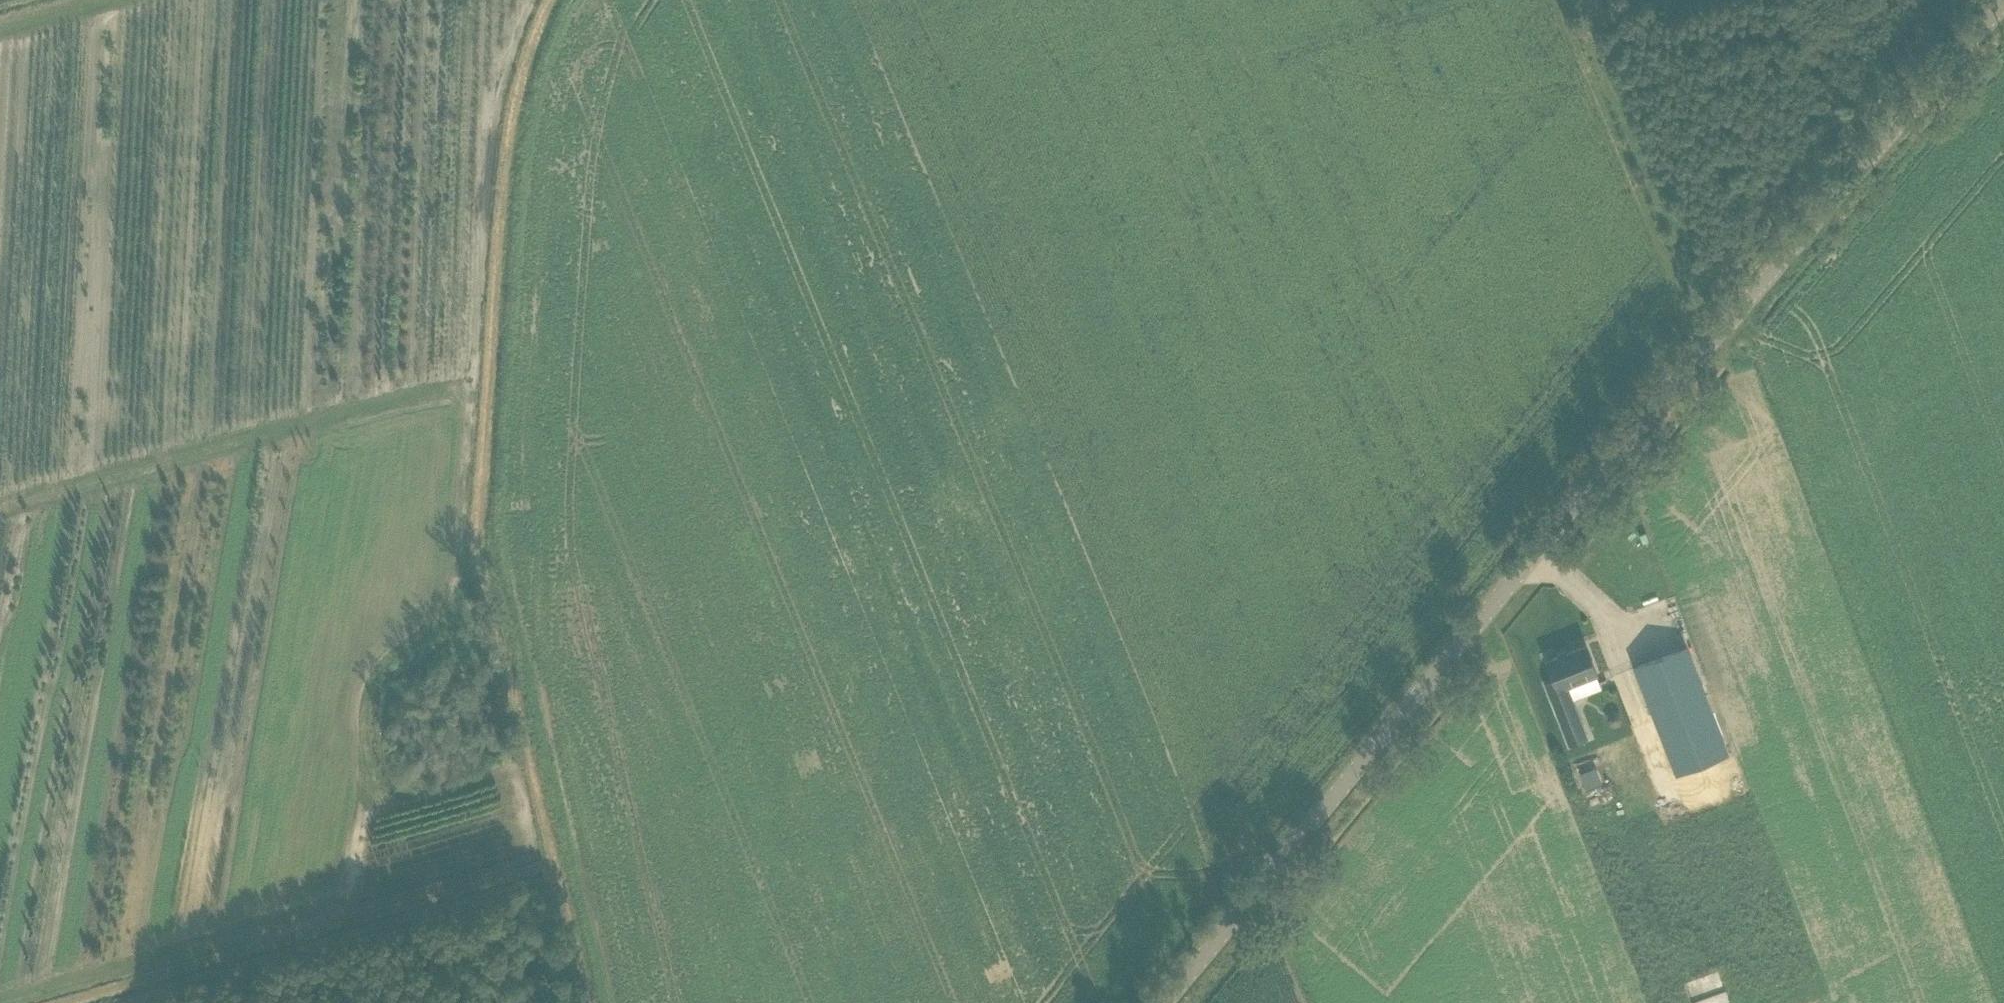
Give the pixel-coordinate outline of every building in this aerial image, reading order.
[(1545,683),(1569,744),(1587,736),(1567,686),(1597,674),(1585,644),(1545,660),(1553,680),(1545,683)] [(1794,921),(1686,646),(1633,667),(1742,941),(1794,921)] [(1609,714),(1607,719),(1609,724),(1614,726),(1619,724),(1621,719),(1619,713),(1614,711),(1609,714)]
